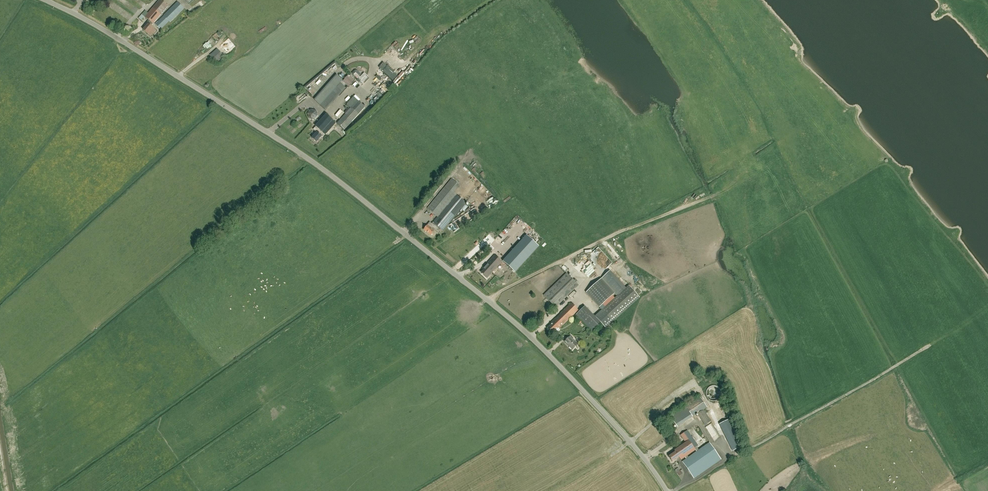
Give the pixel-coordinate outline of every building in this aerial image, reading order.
[(153,24),(168,6),(161,0),(160,0),(145,17),(149,21),(147,23),(148,24),(143,30),(151,36),(153,33),(154,34),(157,31),(151,26),(153,24)] [(189,11),(192,14),(207,1),(206,0),(202,0),(189,11)] [(178,1),(155,24),(160,30),(169,21),(170,22),(185,8),(178,1)] [(221,46),(225,51),(226,50),(229,54),(233,50),(225,42),(221,46)] [(217,63),(224,57),(217,49),(210,55),(217,63)] [(355,71),(352,74),(358,79),(357,80),(359,82),(360,82),(362,84),(368,78),(366,76),(366,75),(364,73),(360,77),(359,77),(361,75),(356,70),(355,71)] [(348,75),(342,82),(348,87),(354,80),(348,75)] [(329,83),(326,80),(320,88),(322,90),(325,86),(328,88),(335,79),(333,77),(329,83)] [(320,107),(325,111),(343,91),(338,87),(320,107)] [(345,114),(337,123),(345,130),(359,115),(365,107),(353,97),(347,105),(351,108),(345,114)] [(314,120),(318,116),(316,110),(311,109),(307,113),(309,118),(314,120)] [(332,118),(336,122),(341,115),(338,112),(332,118)] [(312,138),(317,142),(321,136),(323,138),(325,136),(325,135),(336,123),(326,114),(315,127),(316,127),(314,130),(317,133),(312,138)] [(427,225),(424,229),(431,235),(434,231),(435,230),(438,232),(441,229),(443,231),(466,203),(456,195),(456,194),(454,192),(446,186),(427,209),(437,217),(433,222),(432,224),(430,222),(427,225)] [(484,196),(487,202),(492,199),(489,193),(484,196)] [(495,198),(490,202),(493,206),(498,203),(495,198)] [(519,221),(514,226),(520,231),(525,226),(519,221)] [(509,243),(520,235),(516,230),(506,238),(509,243)] [(526,235),(503,261),(515,273),(539,247),(526,235)] [(487,278),(501,262),(494,255),(483,269),(484,270),(482,273),(487,278)] [(556,308),(578,286),(566,273),(544,295),(556,308)] [(600,276),(585,290),(587,293),(602,278),(600,276)] [(603,280),(586,293),(599,309),(630,284),(624,277),(610,288),(603,280)] [(629,286),(595,317),(601,323),(606,328),(640,297),(629,286)] [(577,288),(571,295),(573,297),(579,291),(577,288)] [(551,324),(552,325),(548,328),(553,333),(558,328),(559,329),(578,310),(571,303),(551,324)] [(595,317),(585,306),(576,315),(592,332),(601,323),(595,317)] [(565,342),(572,349),(577,344),(571,339),(572,338),(570,336),(565,342)] [(706,391),(706,392),(706,393),(706,395),(706,396),(707,397),(708,398),(709,399),(710,400),(711,400),(712,401),(713,401),(715,401),(716,400),(717,400),(718,399),(719,398),(720,398),(720,396),(721,395),(721,394),(721,393),(721,391),(721,390),(720,389),(719,388),(718,387),(717,386),(716,386),(715,385),(713,385),(712,386),(711,386),(709,387),(708,387),(708,388),(707,390),(706,391)] [(711,421),(704,410),(707,407),(700,397),(670,416),(677,427),(692,417),(697,414),(705,425),(711,421)] [(652,415),(658,412),(654,406),(649,409),(652,415)] [(742,447),(729,420),(719,425),(732,452),(742,447)] [(711,438),(716,436),(712,427),(707,429),(711,438)] [(699,450),(696,447),(698,445),(687,431),(680,435),(685,443),(674,451),(675,452),(669,456),(672,461),(679,457),(681,460),(695,450),(696,452),(682,462),(694,479),(721,460),(709,443),(699,450)]
